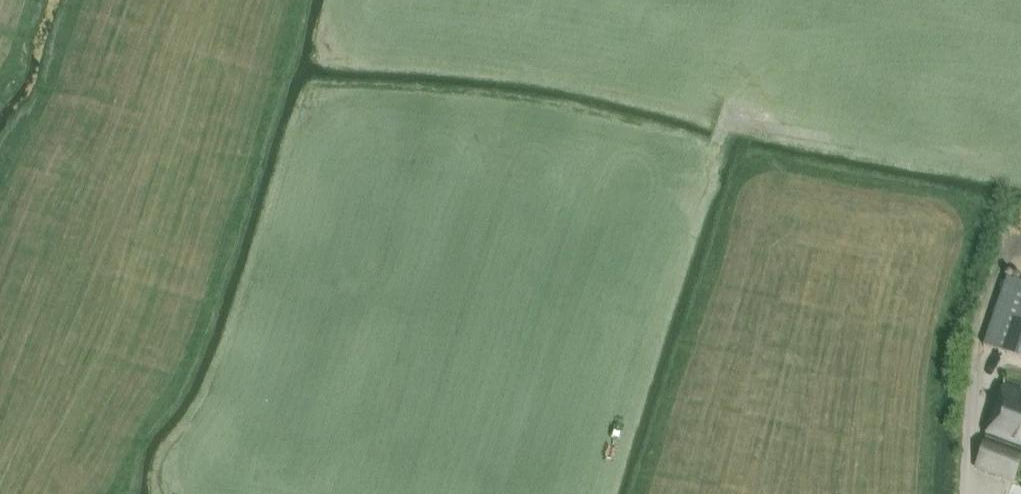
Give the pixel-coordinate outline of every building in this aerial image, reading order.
[(1007,277),(983,344),(1020,358),(1020,282),(1007,277)] [(1006,380),(985,437),(987,437),(976,466),(1014,480),(1020,461),(1020,386),(1006,380)] [(1011,493),(1020,493),(1020,480),(1016,479),(1011,493)]
